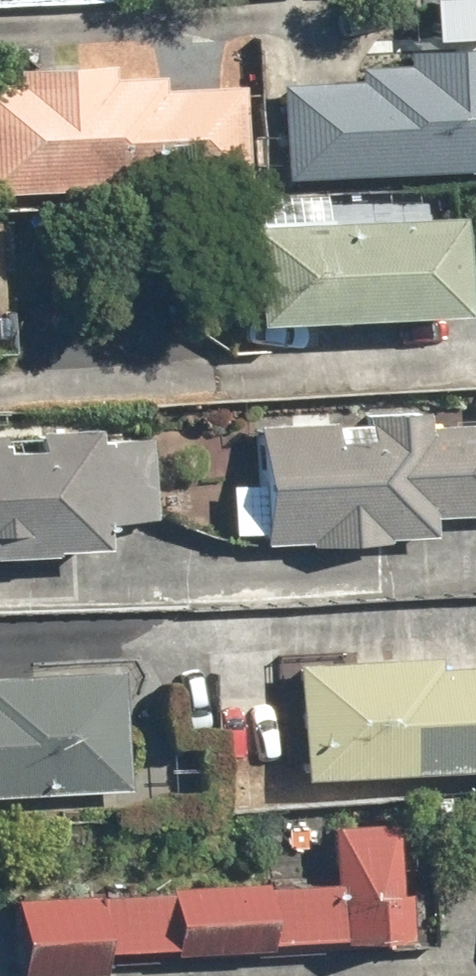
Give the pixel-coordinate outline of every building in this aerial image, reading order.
[(475,170),(475,46),(394,49),(394,64),(345,66),(346,79),(268,82),(272,178),(475,170)] [(234,182),(230,88),(147,91),(146,78),(99,80),(98,65),(4,69),(5,84),(0,85),(0,191),(234,182)] [(237,324),(446,315),(442,218),(233,227),(237,324)] [(431,535),(430,514),(475,512),(475,422),(426,425),(425,407),(362,410),(364,439),(332,440),(331,418),(254,422),(260,543),(431,535)] [(91,548),(90,521),(155,518),(152,438),(87,441),(86,428),(0,432),(0,552),(91,548)] [(475,766),(475,663),(431,665),(430,655),(292,661),(297,774),(475,766)] [(123,785),(117,667),(0,673),(0,792),(123,785)] [(401,934),(399,889),(390,889),(387,822),(324,825),(327,880),(258,883),(258,878),(162,883),(162,890),(10,897),(14,975),(49,975),(99,974),(98,949),(167,945),(167,951),(261,947),(261,941),(401,934)]
